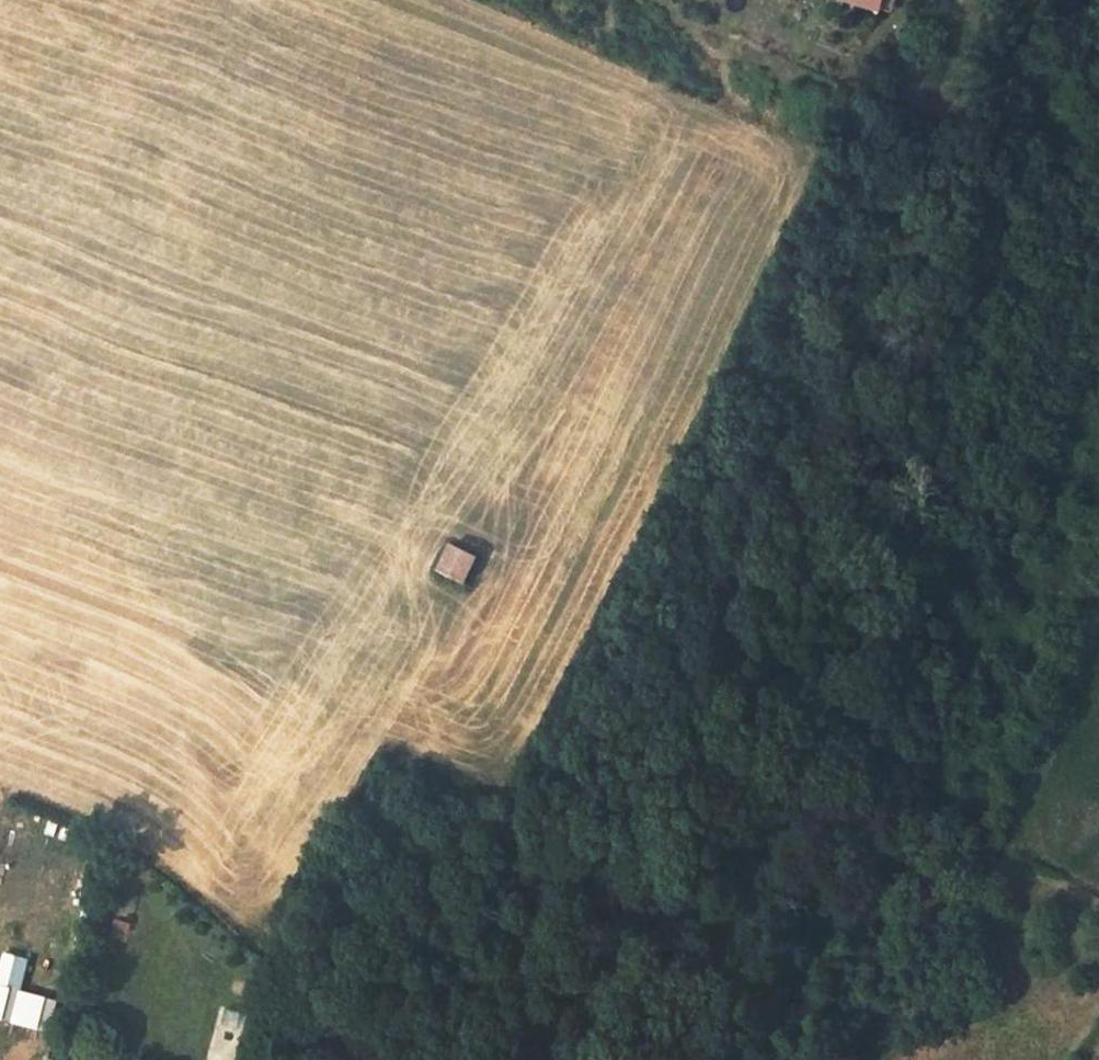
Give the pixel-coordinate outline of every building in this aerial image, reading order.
[(876,10),(879,0),(843,0),(876,10)] [(440,569),(463,580),(475,556),(453,544),(440,569)] [(13,957),(10,987),(24,988),(27,959),(13,957)] [(12,988),(0,985),(0,1020),(5,1021),(12,988)] [(8,1025),(41,1029),(45,995),(12,991),(8,1025)]
